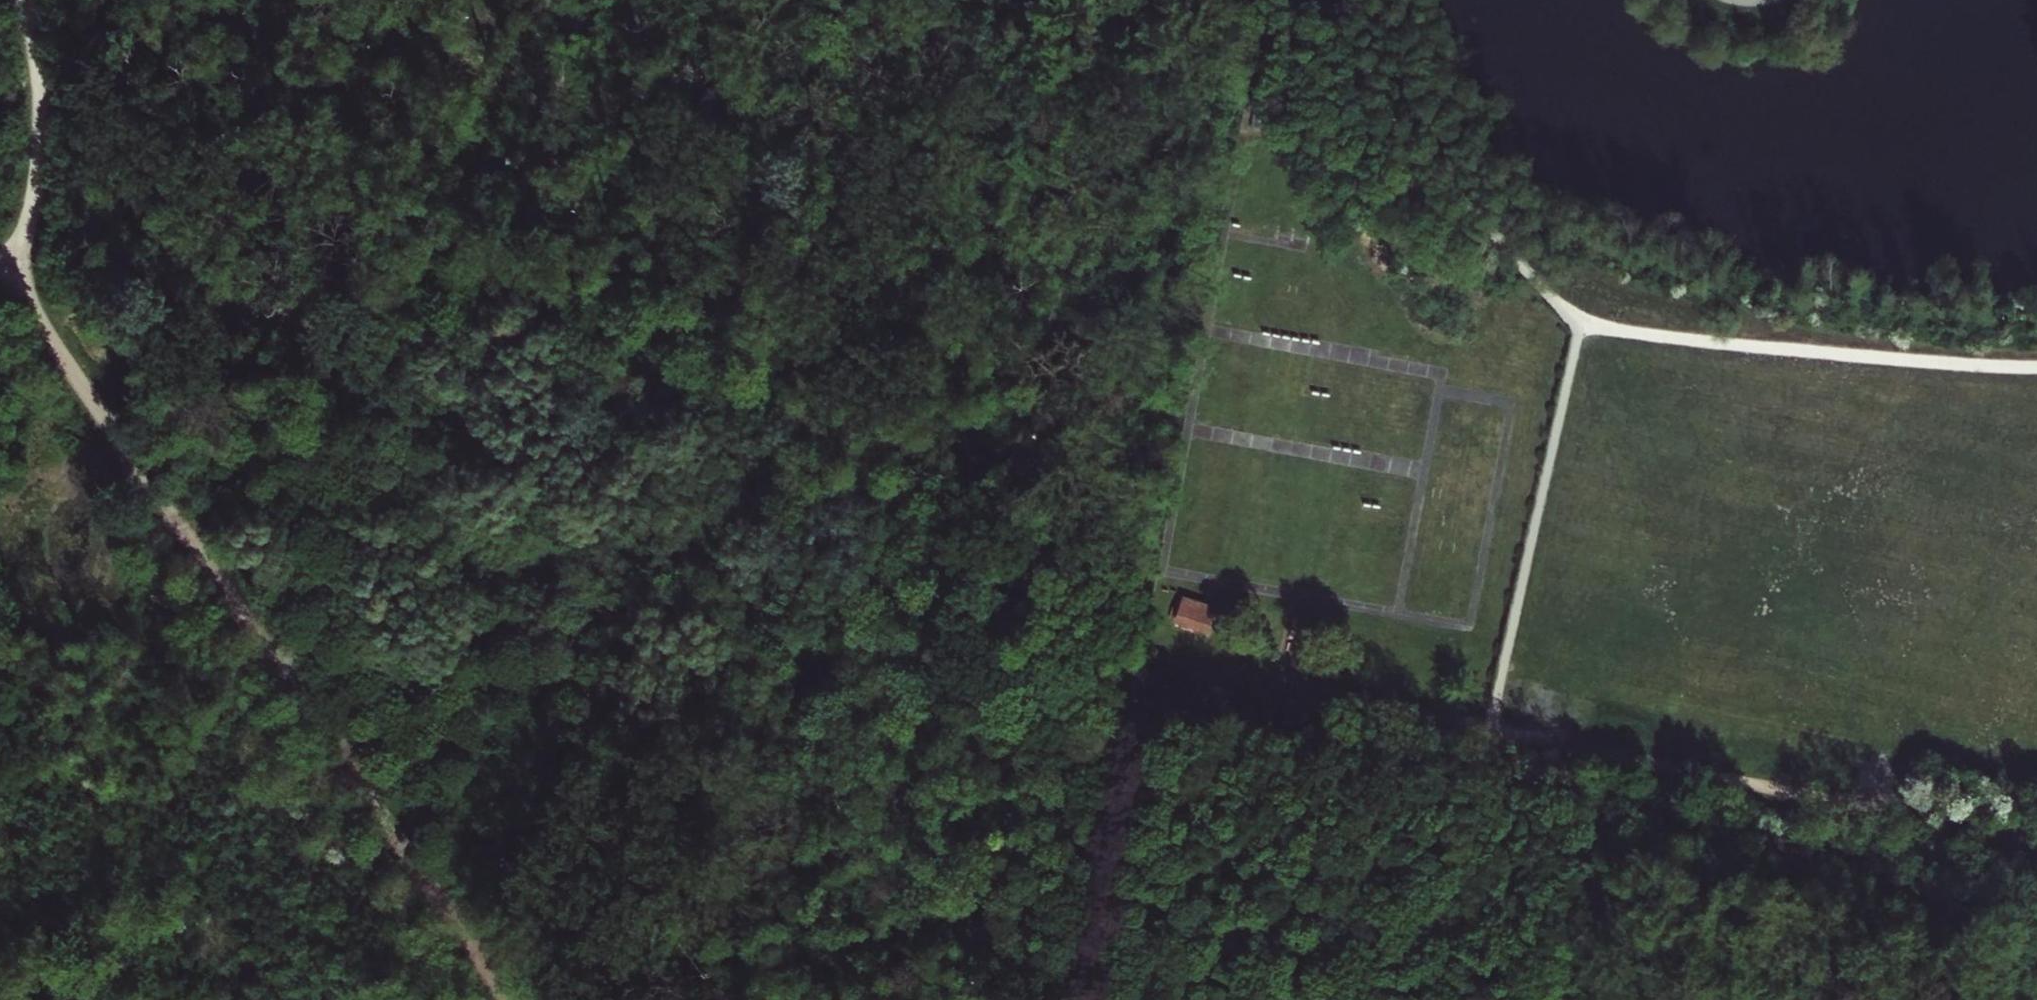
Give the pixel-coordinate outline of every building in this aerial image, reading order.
[(1174,623),(1208,633),(1217,606),(1182,595),(1174,623)]
